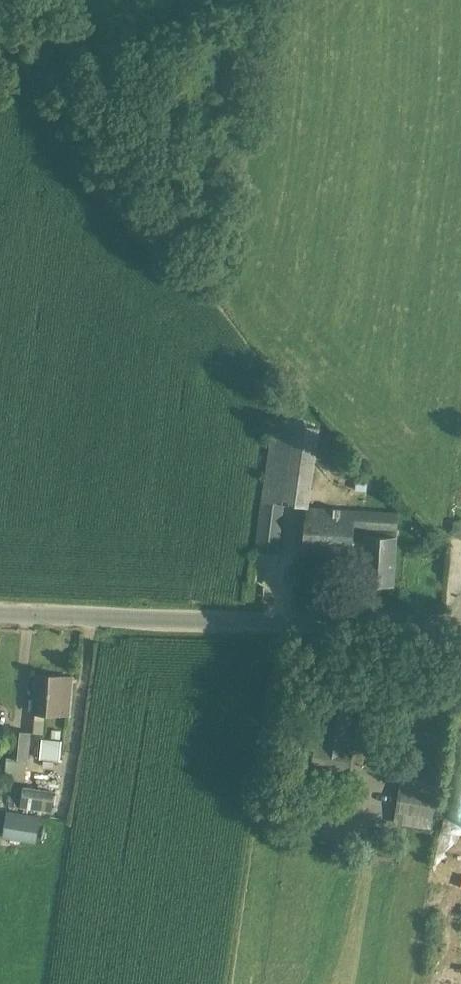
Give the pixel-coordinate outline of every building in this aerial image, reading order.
[(321,428),(274,422),(256,550),(280,554),(285,505),(309,509),(321,428)] [(357,484),(374,484),(375,472),(358,472),(357,484)] [(396,539),(396,535),(401,535),(402,523),(397,523),(398,508),(394,508),(394,503),(384,502),(384,507),(367,506),(362,584),(394,586),(396,539)] [(352,553),(354,511),(304,508),(301,554),(352,557),(352,553)] [(72,679),(35,676),(32,713),(35,713),(34,720),(43,721),(43,714),(69,716),(72,679)] [(320,744),(315,743),(312,767),(350,773),(353,749),(348,748),(354,704),(326,700),(320,744)] [(460,724),(448,827),(460,829),(460,724)] [(27,759),(30,733),(10,730),(7,757),(8,757),(7,769),(24,772),(26,759),(27,759)] [(42,741),(40,758),(61,760),(63,742),(42,741)] [(401,781),(404,782),(398,821),(430,826),(438,773),(403,768),(401,781)] [(55,791),(23,786),(23,789),(12,787),(9,806),(52,812),(55,791)] [(6,811),(2,838),(36,843),(40,816),(6,811)]
